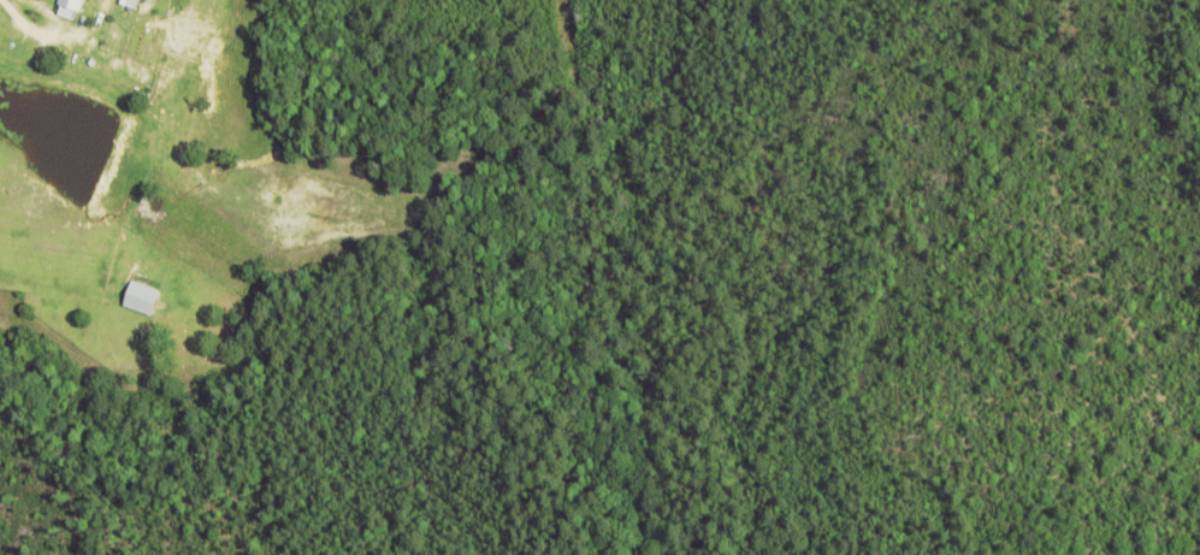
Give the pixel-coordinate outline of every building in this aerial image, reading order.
[(60,1),(61,0),(85,0),(82,10),(78,8),(76,18),(60,12),(64,2),(60,1)] [(142,100),(143,90),(153,93),(150,102),(142,100)] [(126,303),(135,279),(162,289),(154,313),(126,303)]
